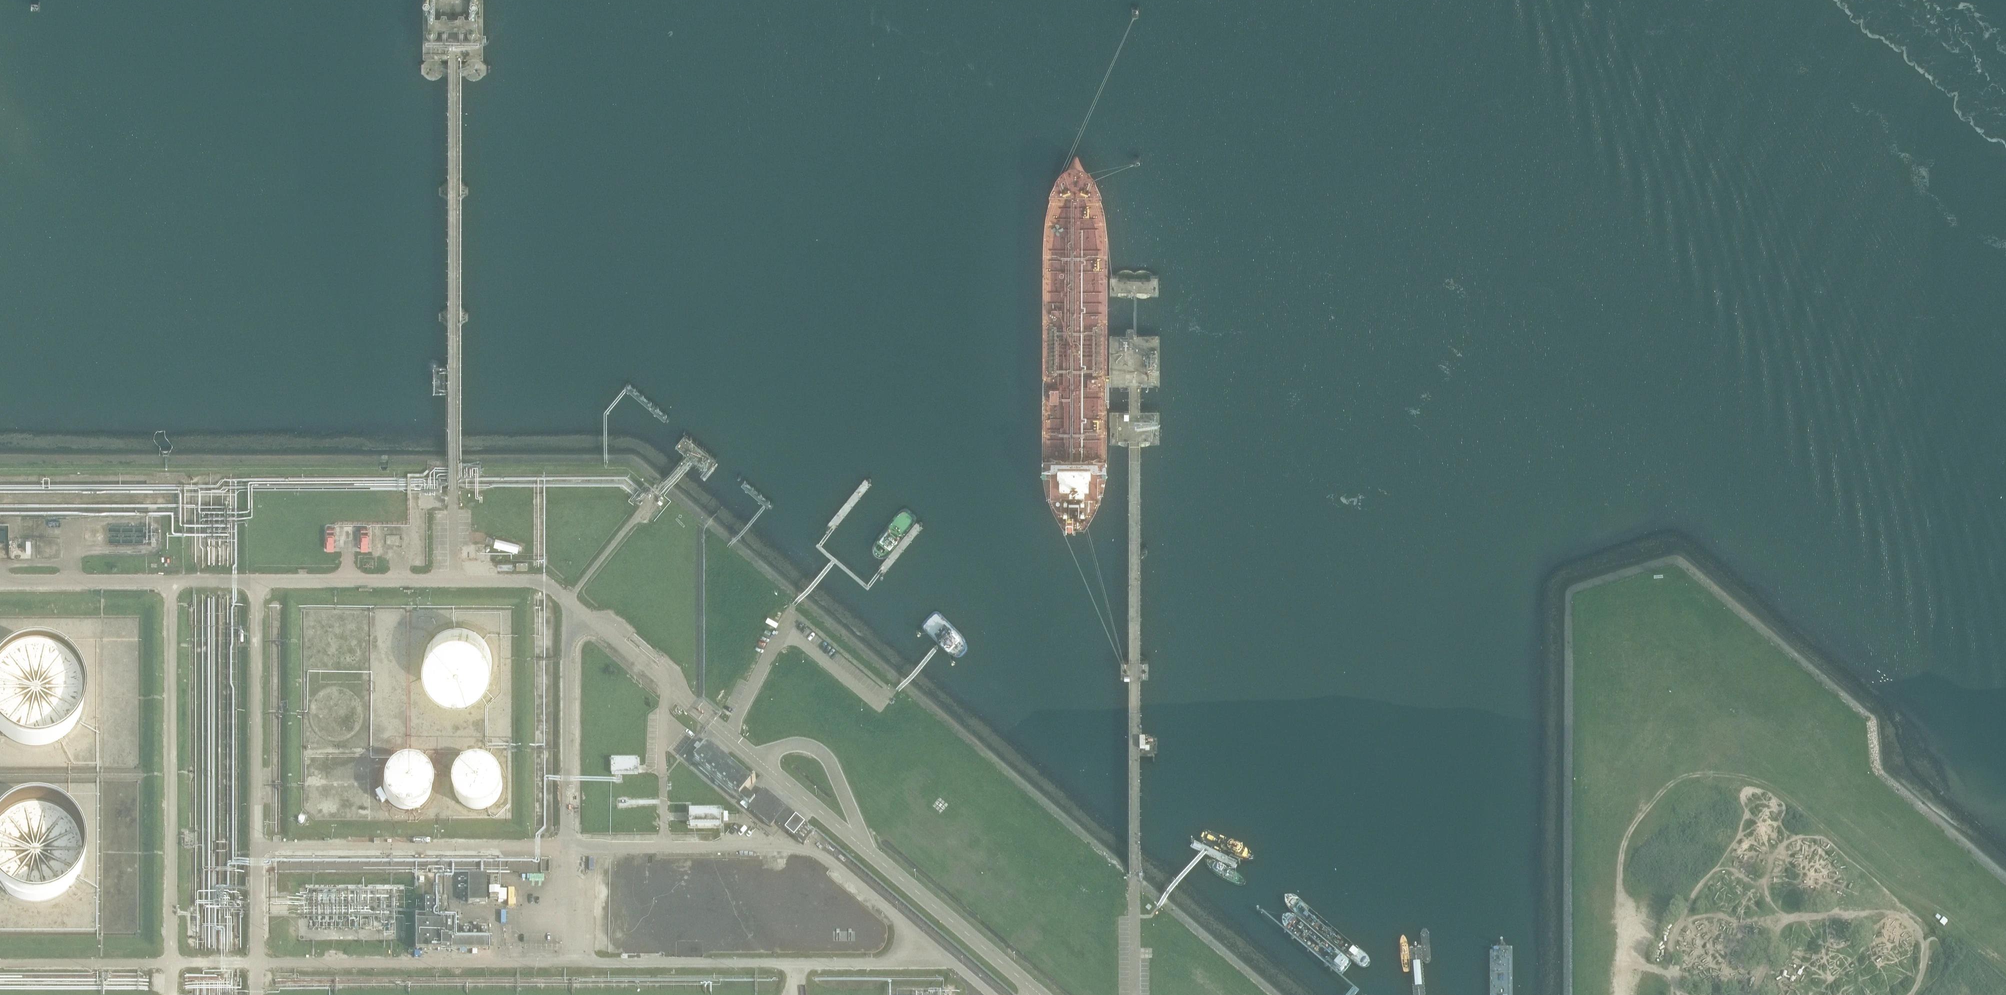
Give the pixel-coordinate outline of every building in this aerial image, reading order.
[(0,523),(0,559),(9,559),(9,523),(0,523)] [(334,525),(325,524),(324,550),(334,550),(334,525)] [(370,526),(360,526),(360,552),(369,552),(370,526)] [(403,534),(387,534),(386,543),(403,543),(403,534)] [(452,696),(465,696),(476,692),(486,684),(492,674),(495,662),(493,649),(487,639),(479,631),(469,626),(457,625),(446,627),(436,633),(429,641),(424,652),(423,663),(425,674),(431,684),(441,692),(452,696)] [(85,717),(90,700),(89,683),(83,667),(71,654),(56,646),(39,643),(23,645),(8,653),(0,661),(0,727),(11,737),(26,744),(44,745),(60,740),(75,731),(85,717)] [(815,832),(787,808),(764,789),(756,799),(745,791),(752,784),(753,784),(756,780),(754,779),(710,742),(704,749),(692,762),(737,799),(739,797),(750,806),(748,809),(749,808),(754,813),(753,813),(754,814),(754,813),(759,817),(759,818),(760,818),(765,822),(764,822),(765,823),(765,822),(770,826),(770,827),(770,828),(775,821),(781,827),(804,845),(815,832)] [(638,774),(638,759),(612,759),(612,774),(638,774)] [(434,791),(434,784),(433,779),(432,775),(429,772),(427,768),(423,765),(419,763),(415,761),(411,761),(406,760),(402,761),(398,762),(394,765),(390,767),(387,770),(385,774),(383,781),(382,788),(383,794),(386,801),(391,806),(396,810),(403,812),(410,812),(417,811),(423,808),(428,803),(432,797),(434,791)] [(505,788),(505,783),(504,778),(503,774),(500,770),(497,767),(493,764),(489,762),(485,761),(481,760),(476,761),(472,762),(468,763),(464,766),(460,769),(458,772),(456,777),(454,781),(454,786),(454,792),(456,797),(459,802),(463,806),(468,809),(473,811),(479,812),(484,812),(490,810),(495,807),(499,804),(502,799),(504,794),(505,788)] [(624,810),(624,794),(604,794),(604,810),(624,810)] [(85,872),(90,855),(90,838),(83,822),(72,809),(57,801),(40,798),(23,800),(9,808),(0,817),(0,881),(12,892),(27,899),(44,900),(61,895),(75,886),(85,872)] [(721,826),(721,812),(690,812),(690,826),(721,826)] [(468,903),(486,903),(486,876),(468,876),(468,903)] [(409,878),(272,880),(273,955),(410,954),(409,878)] [(499,891),(499,879),(490,879),(490,898),(498,899),(498,902),(506,902),(506,891),(499,891)] [(416,949),(441,950),(491,949),(491,936),(458,936),(458,915),(442,915),(442,898),(425,898),(425,914),(416,914),(416,949)]
